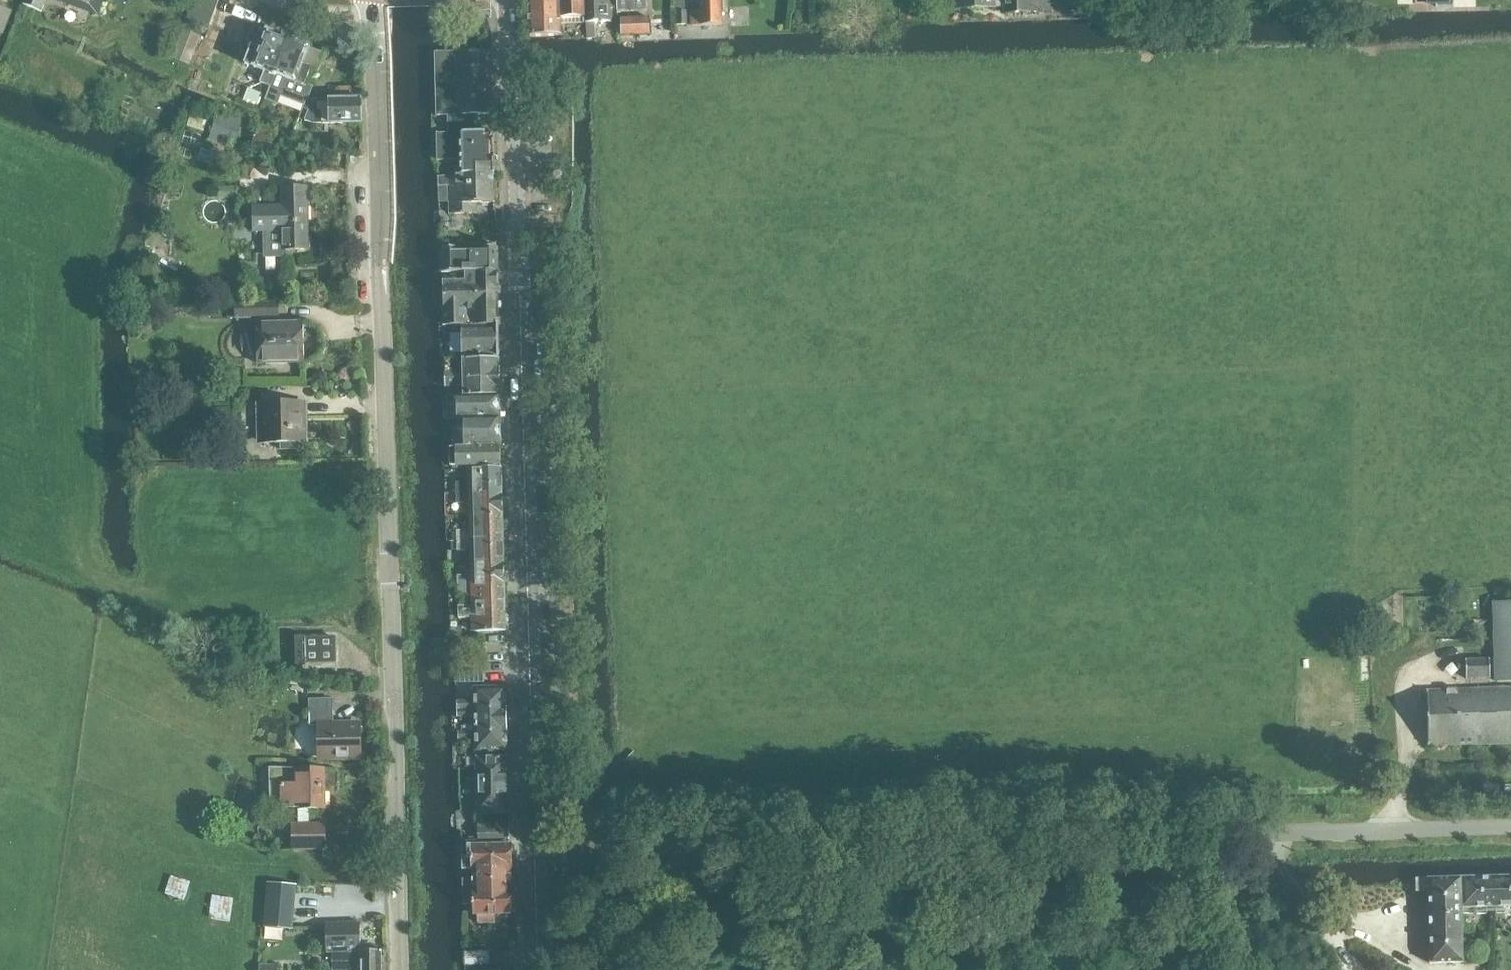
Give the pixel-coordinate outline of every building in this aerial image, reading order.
[(25,5),(45,13),(50,0),(27,0),(25,5)] [(103,0),(61,0),(68,3),(98,14),(103,0)] [(529,36),(561,35),(561,26),(561,24),(560,0),(529,0),(529,36)] [(561,24),(573,24),(585,23),(585,11),(585,0),(560,0),(561,24)] [(585,11),(585,23),(586,36),(595,36),(595,23),(613,23),(613,10),(617,10),(617,0),(585,0),(585,11)] [(617,10),(617,13),(648,12),(647,0),(617,0),(617,10)] [(685,0),(673,0),(674,25),(688,25),(688,11),(686,11),(685,0)] [(722,25),(720,0),(701,0),(701,10),(691,11),(692,27),(722,25)] [(958,10),(1001,8),(1002,8),(1006,8),(1006,14),(1054,11),(1054,0),(957,0),(958,10)] [(231,48),(240,25),(214,16),(202,48),(218,54),(231,48)] [(621,36),(649,35),(649,19),(621,19),(621,36)] [(268,94),(289,40),(256,28),(250,31),(247,40),(249,47),(251,48),(245,64),(266,72),(262,82),(270,85),(266,93),(268,94)] [(187,31),(176,57),(189,63),(200,36),(187,31)] [(313,87),(318,74),(326,54),(289,40),(268,94),(277,98),(268,101),(263,116),(287,125),(295,104),(309,110),(306,119),(314,123),(339,123),(339,100),(314,100),(305,96),(310,86),(313,87)] [(442,74),(493,73),(492,50),(441,52),(442,74)] [(436,74),(437,96),(493,94),(493,73),(442,74),(436,74)] [(493,94),(442,96),(443,118),(451,118),(469,117),(494,117),(493,94)] [(364,123),(364,100),(339,100),(339,123),(364,123)] [(222,140),(235,144),(242,120),(217,113),(208,143),(220,147),(222,140)] [(203,131),(207,121),(190,116),(187,126),(203,131)] [(268,150),(274,129),(260,125),(254,147),(268,150)] [(494,131),(482,131),(450,133),(438,133),(439,161),(459,160),(459,134),(462,134),(463,169),(457,169),(457,177),(440,178),(440,196),(440,203),(450,202),(450,214),(478,214),(477,204),(496,203),(494,131)] [(244,172),(251,149),(235,144),(228,168),(244,172)] [(311,249),(309,187),(284,187),(285,206),(255,206),(256,232),(269,232),(270,257),(290,257),(290,250),(311,249)] [(498,266),(498,246),(443,248),(443,257),(449,257),(449,267),(466,267),(498,266)] [(445,337),(459,337),(459,333),(463,333),(500,332),(498,266),(466,267),(466,280),(444,281),(445,337)] [(278,323),(278,318),(280,318),(280,303),(237,304),(238,319),(253,318),(259,324),(260,364),(305,363),(304,323),(290,323),(290,325),(280,325),(280,323),(278,323)] [(463,357),(500,356),(500,332),(463,333),(463,357)] [(447,378),(500,377),(500,358),(447,359),(447,378)] [(501,395),(500,377),(447,378),(447,386),(463,386),(463,396),(501,395)] [(501,395),(463,396),(448,396),(448,406),(457,406),(457,418),(463,418),(501,417),(501,395)] [(303,443),(302,417),(306,417),(306,403),(261,404),(261,418),(265,418),(266,444),(282,443),(282,450),(301,450),(300,443),(303,443)] [(453,448),(501,446),(501,417),(463,418),(463,425),(453,425),(453,448)] [(450,466),(502,465),(501,446),(453,448),(449,448),(450,466)] [(457,493),(502,491),(502,469),(468,470),(469,482),(456,482),(457,493)] [(503,516),(502,491),(457,493),(457,504),(469,503),(470,517),(503,516)] [(453,540),(458,540),(504,539),(503,516),(470,517),(470,530),(453,531),(453,540)] [(504,563),(504,539),(458,540),(459,552),(471,551),(471,564),(504,563)] [(459,586),(505,585),(504,563),(471,564),(471,576),(459,576),(459,586)] [(506,606),(505,585),(459,586),(459,596),(472,596),(472,606),(506,606)] [(1497,603),(1499,682),(1510,682),(1510,603),(1497,603)] [(507,631),(506,606),(472,606),(459,607),(460,619),(473,619),(473,632),(507,631)] [(307,638),(307,636),(297,636),(297,664),(307,664),(307,662),(336,661),(336,638),(307,638)] [(1468,679),(1492,678),(1491,662),(1468,663),(1468,679)] [(458,710),(508,709),(507,687),(476,688),(476,702),(458,702),(458,710)] [(1510,744),(1510,690),(1429,693),(1431,747),(1510,744)] [(508,731),(508,709),(458,710),(458,718),(476,718),(476,728),(465,728),(465,732),(508,731)] [(334,711),(310,712),(310,726),(318,726),(318,727),(320,727),(320,756),(319,756),(319,758),(362,757),(362,756),(361,756),(361,727),(362,727),(362,726),(334,726),(334,711)] [(508,751),(508,731),(465,732),(459,732),(459,740),(476,740),(476,752),(508,751)] [(475,766),(475,783),(509,783),(508,757),(474,758),(475,766)] [(465,758),(466,766),(475,766),(474,758),(465,758)] [(271,769),(270,803),(297,804),(297,807),(324,807),(325,769),(271,769)] [(510,839),(509,783),(475,783),(476,814),(484,814),(484,828),(476,829),(477,840),(510,839)] [(290,823),(290,849),(324,849),(324,823),(308,823),(297,823),(290,823)] [(262,845),(265,837),(256,833),(253,841),(262,845)] [(462,869),(472,868),(511,867),(510,844),(472,846),(472,856),(462,856),(462,869)] [(463,891),(512,890),(511,867),(472,868),(473,878),(463,879),(463,891)] [(1510,908),(1510,878),(1463,880),(1464,910),(1510,908)] [(292,928),(296,882),(266,879),(262,925),(292,928)] [(1466,964),(1464,910),(1463,880),(1418,881),(1418,891),(1432,891),(1434,965),(1466,964)] [(512,913),(512,890),(463,891),(464,904),(473,904),(474,914),(478,914),(479,923),(496,923),(496,913),(512,913)] [(360,923),(326,923),(327,951),(348,951),(348,969),(381,969),(381,950),(377,950),(377,944),(360,945),(360,923)] [(466,963),(492,963),(492,949),(466,950),(466,963)]
